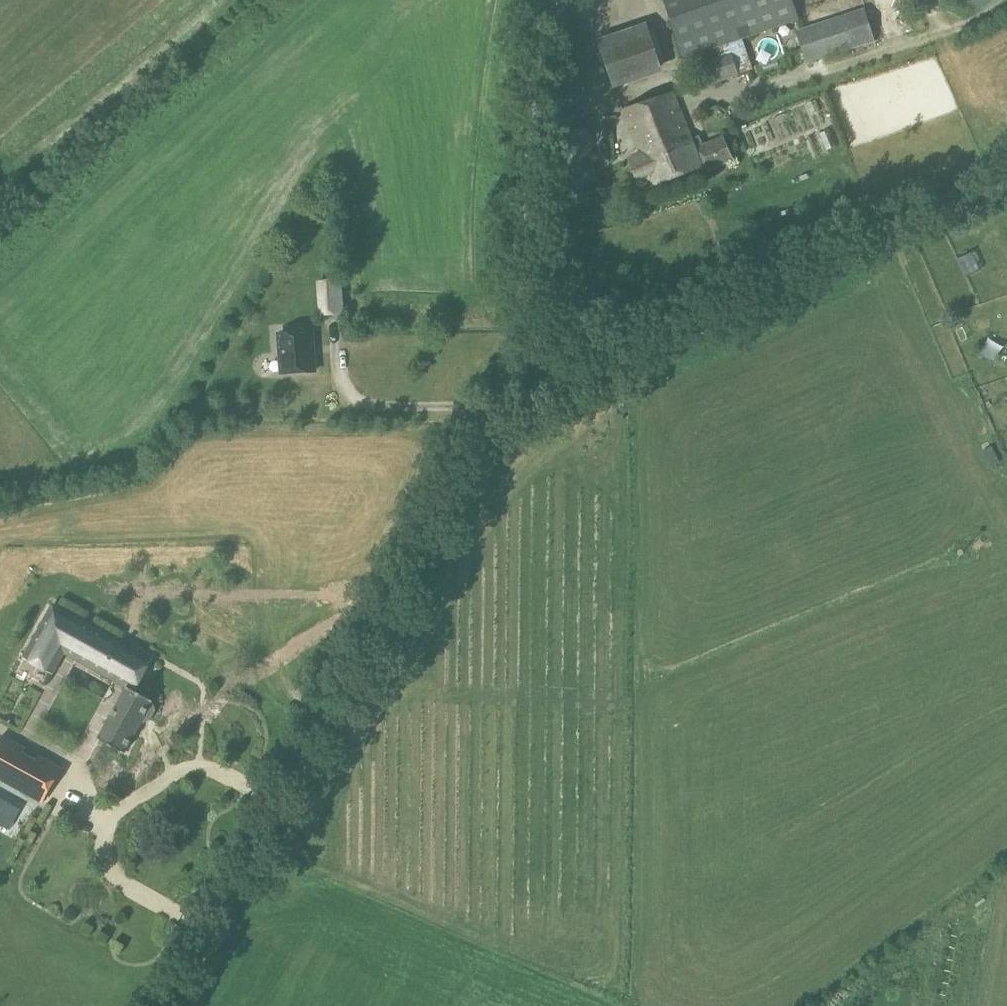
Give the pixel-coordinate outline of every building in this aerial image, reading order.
[(792,0),(667,0),(684,60),(799,20),(792,0)] [(865,10),(796,32),(806,64),(874,41),(865,10)] [(577,93),(579,31),(559,30),(556,92),(577,93)] [(650,35),(601,51),(612,84),(661,67),(650,35)] [(707,87),(739,76),(732,54),(699,66),(707,87)] [(724,137),(695,149),(673,95),(623,112),(641,156),(630,160),(640,184),(651,179),(653,187),(702,169),(704,174),(734,160),(724,137)] [(590,129),(553,133),(560,200),(597,196),(590,129)] [(336,280),(316,282),(319,314),(339,312),(336,280)] [(279,334),(282,375),(315,373),(312,332),(279,334)] [(587,366),(584,359),(578,361),(582,368),(587,366)] [(81,621),(53,606),(24,658),(52,674),(81,621)] [(134,691),(152,660),(93,628),(80,652),(131,681),(98,740),(124,754),(141,724),(150,721),(156,711),(153,702),(134,691)] [(43,803),(61,770),(37,757),(35,762),(22,755),(25,750),(1,737),(0,740),(0,780),(43,803)]
